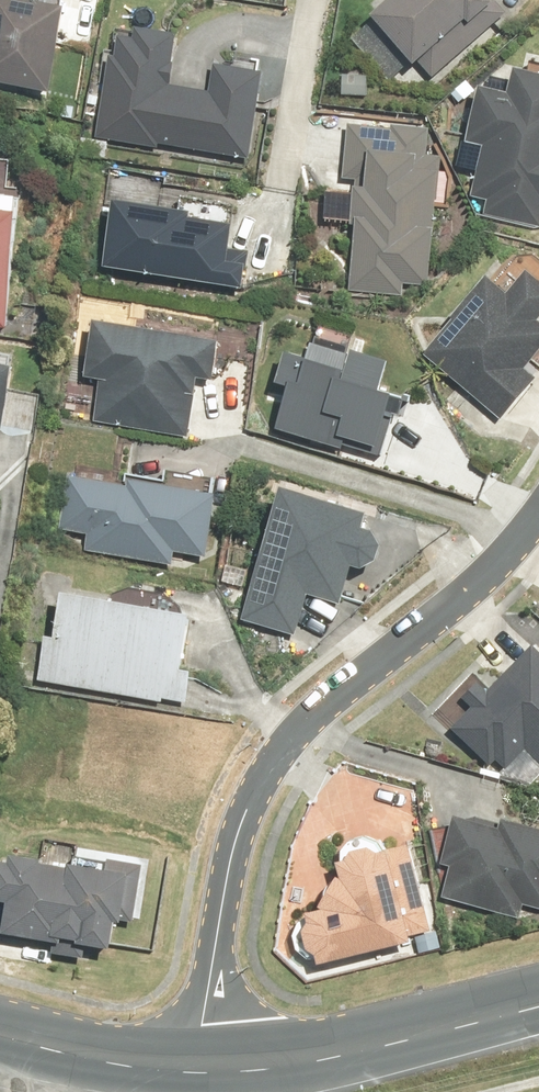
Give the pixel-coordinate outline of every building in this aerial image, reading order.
[(40,0),(5,0),(0,25),(0,81),(57,92),(74,7),(40,0)] [(421,60),(470,16),(474,20),(497,0),(389,0),(377,11),(421,60)] [(118,33),(101,133),(251,158),(266,66),(218,58),(213,88),(174,81),(183,31),(142,24),(139,36),(118,33)] [(538,223),(538,68),(520,63),(513,89),(487,82),(472,137),(488,141),(473,193),(490,198),(487,209),(538,223)] [(361,178),(348,286),(405,293),(406,282),(430,285),(446,156),(427,154),(431,128),(354,119),(347,176),(361,178)] [(119,196),(109,262),(248,283),(252,259),(234,256),(240,214),(119,196)] [(25,212),(0,209),(0,325),(10,327),(25,212)] [(428,353),(505,417),(538,377),(538,376),(528,367),(538,354),(538,267),(533,262),(511,288),(495,274),(428,353)] [(224,336),(101,313),(90,373),(105,376),(97,418),(189,435),(199,375),(217,378),(224,336)] [(296,385),(283,422),(383,455),(396,418),(388,415),(397,389),(386,385),(397,352),(321,327),(313,349),(291,342),(278,379),(296,385)] [(6,428),(18,367),(0,363),(0,427),(6,428)] [(68,476),(60,526),(90,530),(87,547),(177,562),(179,551),(213,556),(223,493),(134,479),(133,487),(68,476)] [(295,486),(261,608),(293,617),(304,580),(349,593),(358,562),(371,566),(384,559),(390,541),(382,529),(368,525),(373,508),(295,486)] [(66,588),(50,673),(192,700),(197,672),(186,670),(197,613),(66,588)] [(456,728),(503,771),(526,745),(538,757),(538,637),(456,728)] [(458,810),(445,860),(454,863),(445,895),(521,915),(524,902),(538,906),(538,824),(505,815),(503,822),(458,810)] [(324,959),(434,933),(412,837),(343,854),(347,870),(325,906),(312,909),(324,959)] [(3,933),(134,953),(148,860),(110,855),(108,865),(2,849),(0,862),(0,895),(8,896),(3,933)]
